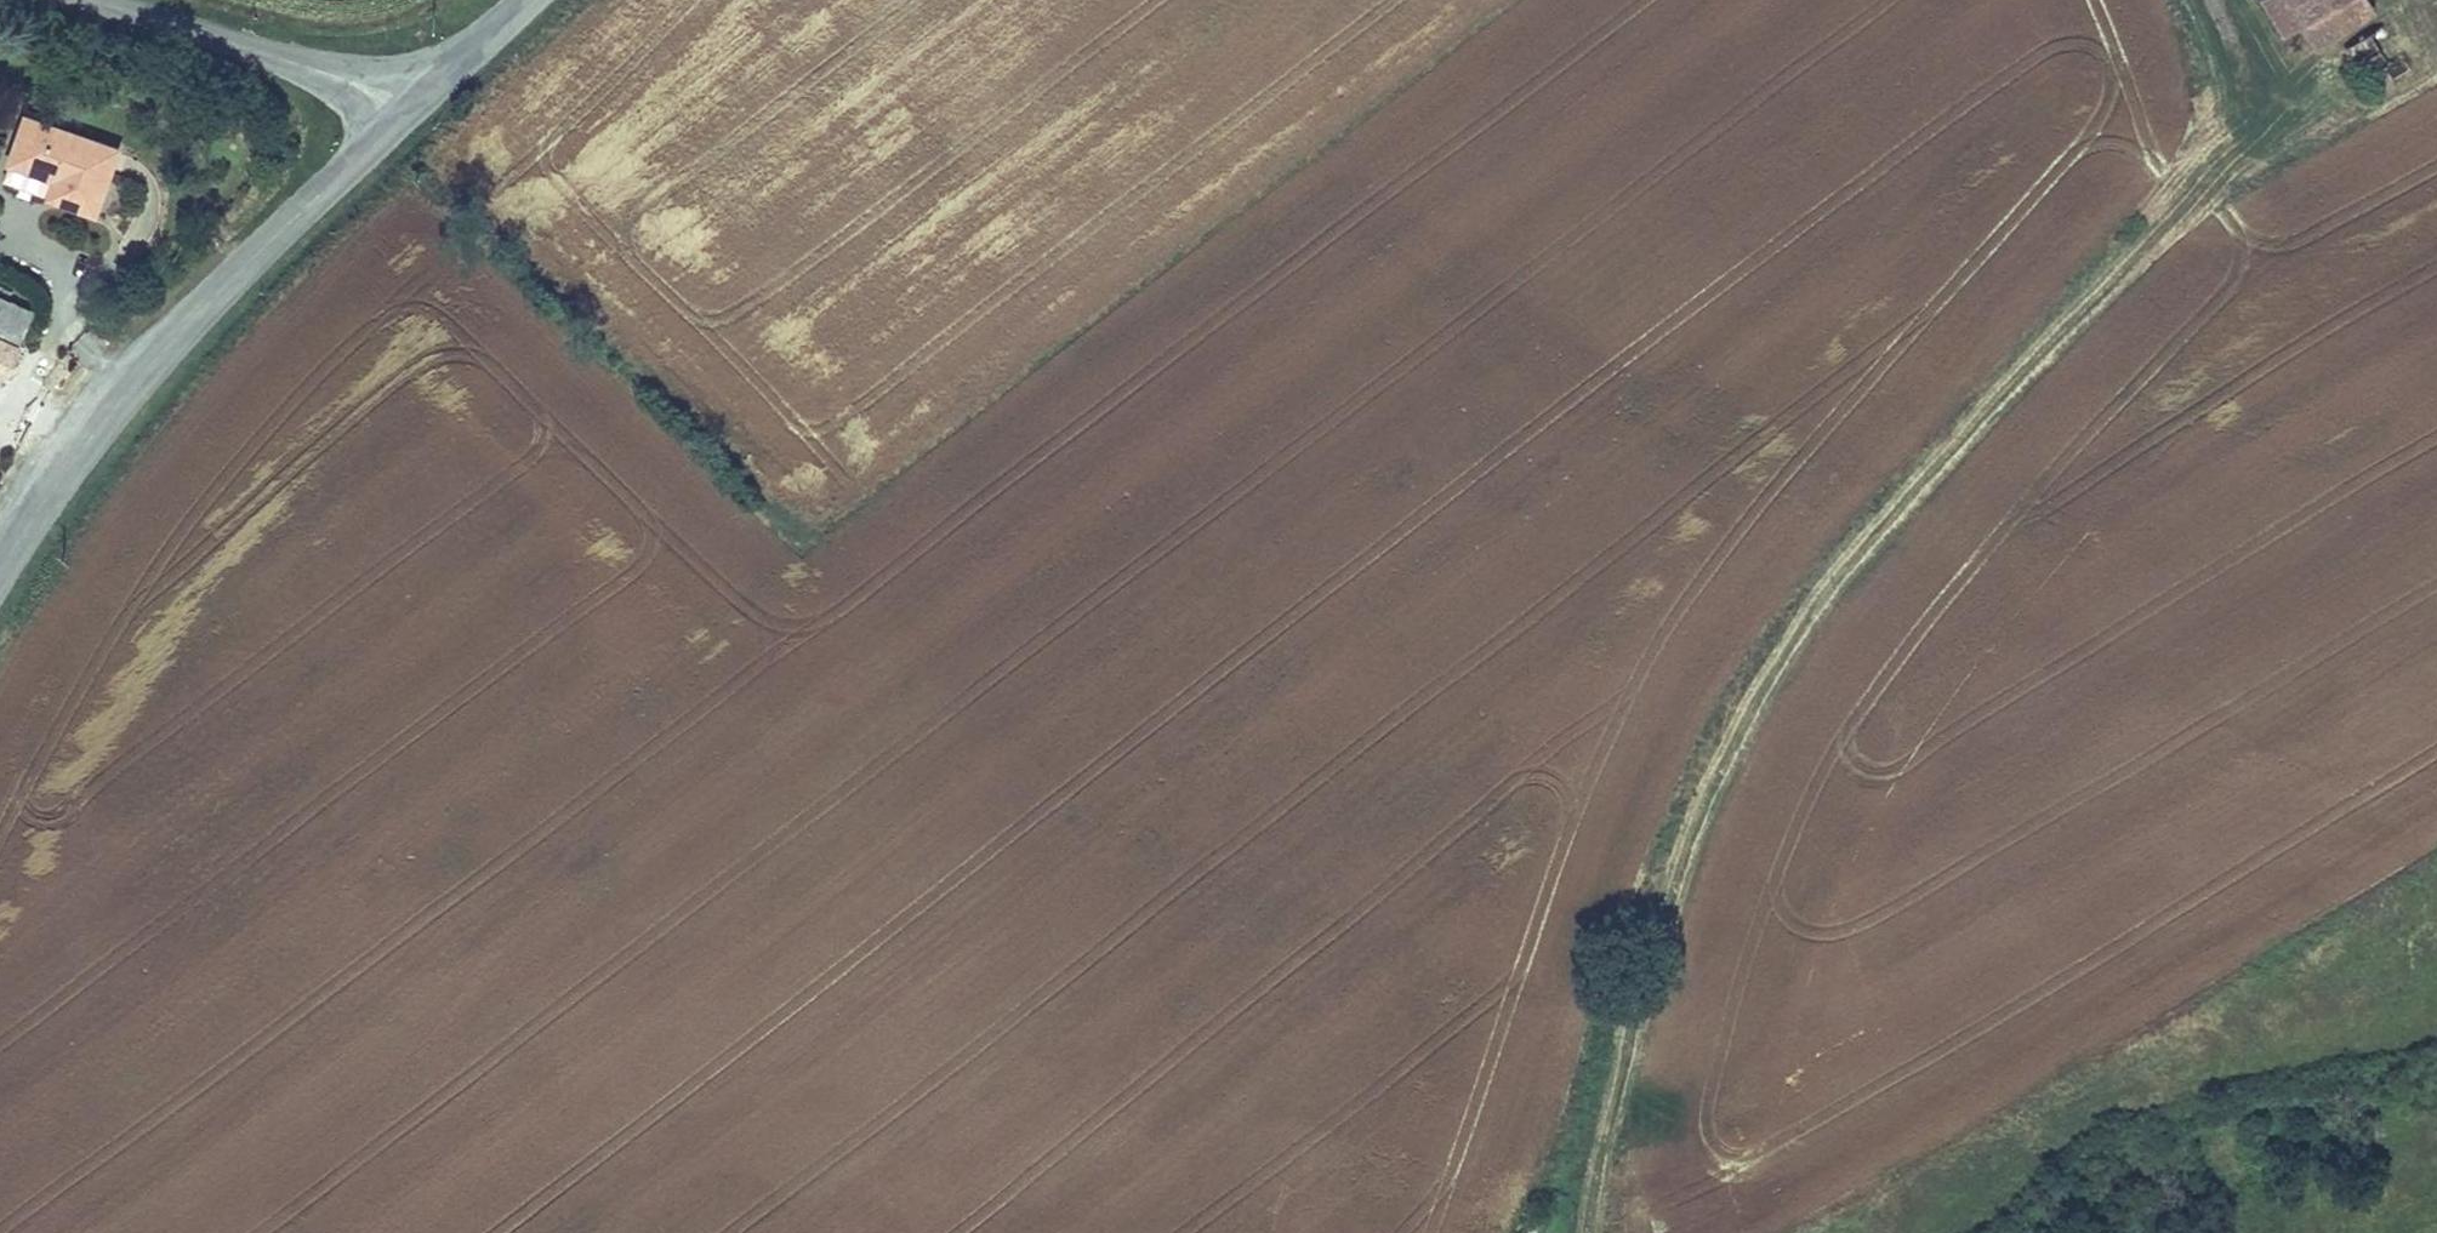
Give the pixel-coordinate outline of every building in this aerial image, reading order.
[(2284,34),(2303,23),(2343,0),(2265,0),(2284,34)] [(2374,8),(2370,0),(2343,0),(2303,23),(2314,43),(2374,8)] [(2379,93),(2412,74),(2387,29),(2353,49),(2379,93)] [(125,139),(26,104),(7,157),(52,174),(45,193),(99,212),(125,139)] [(23,339),(37,306),(0,291),(0,329),(23,339)] [(7,377),(23,339),(0,329),(0,374),(7,377)]
